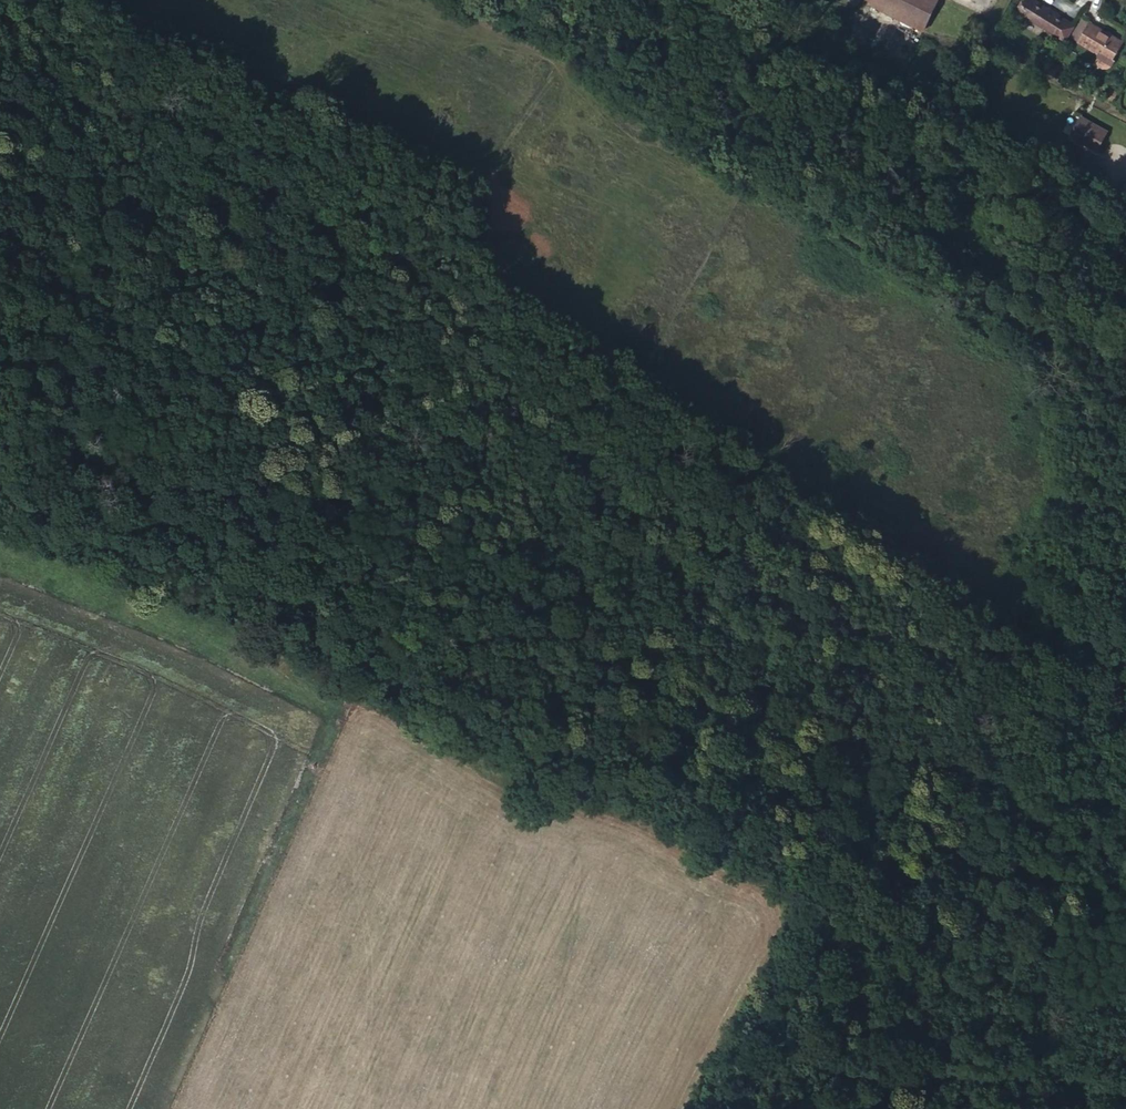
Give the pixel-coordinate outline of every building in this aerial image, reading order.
[(928,0),(890,0),(919,15),(928,0)] [(1011,2),(1039,20),(1048,2),(1045,0),(1012,0),(1011,2)] [(1067,14),(1048,2),(1039,20),(1057,31),(1067,14)] [(1060,27),(1069,32),(1082,12),(1074,6),(1060,27)] [(1082,12),(1069,32),(1090,45),(1087,48),(1090,57),(1095,60),(1102,58),(1104,56),(1100,54),(1114,33),(1082,12)] [(1069,109),(1056,130),(1083,146),(1096,125),(1069,109)] [(1125,200),(1125,188),(1112,179),(1106,188),(1125,200)]
